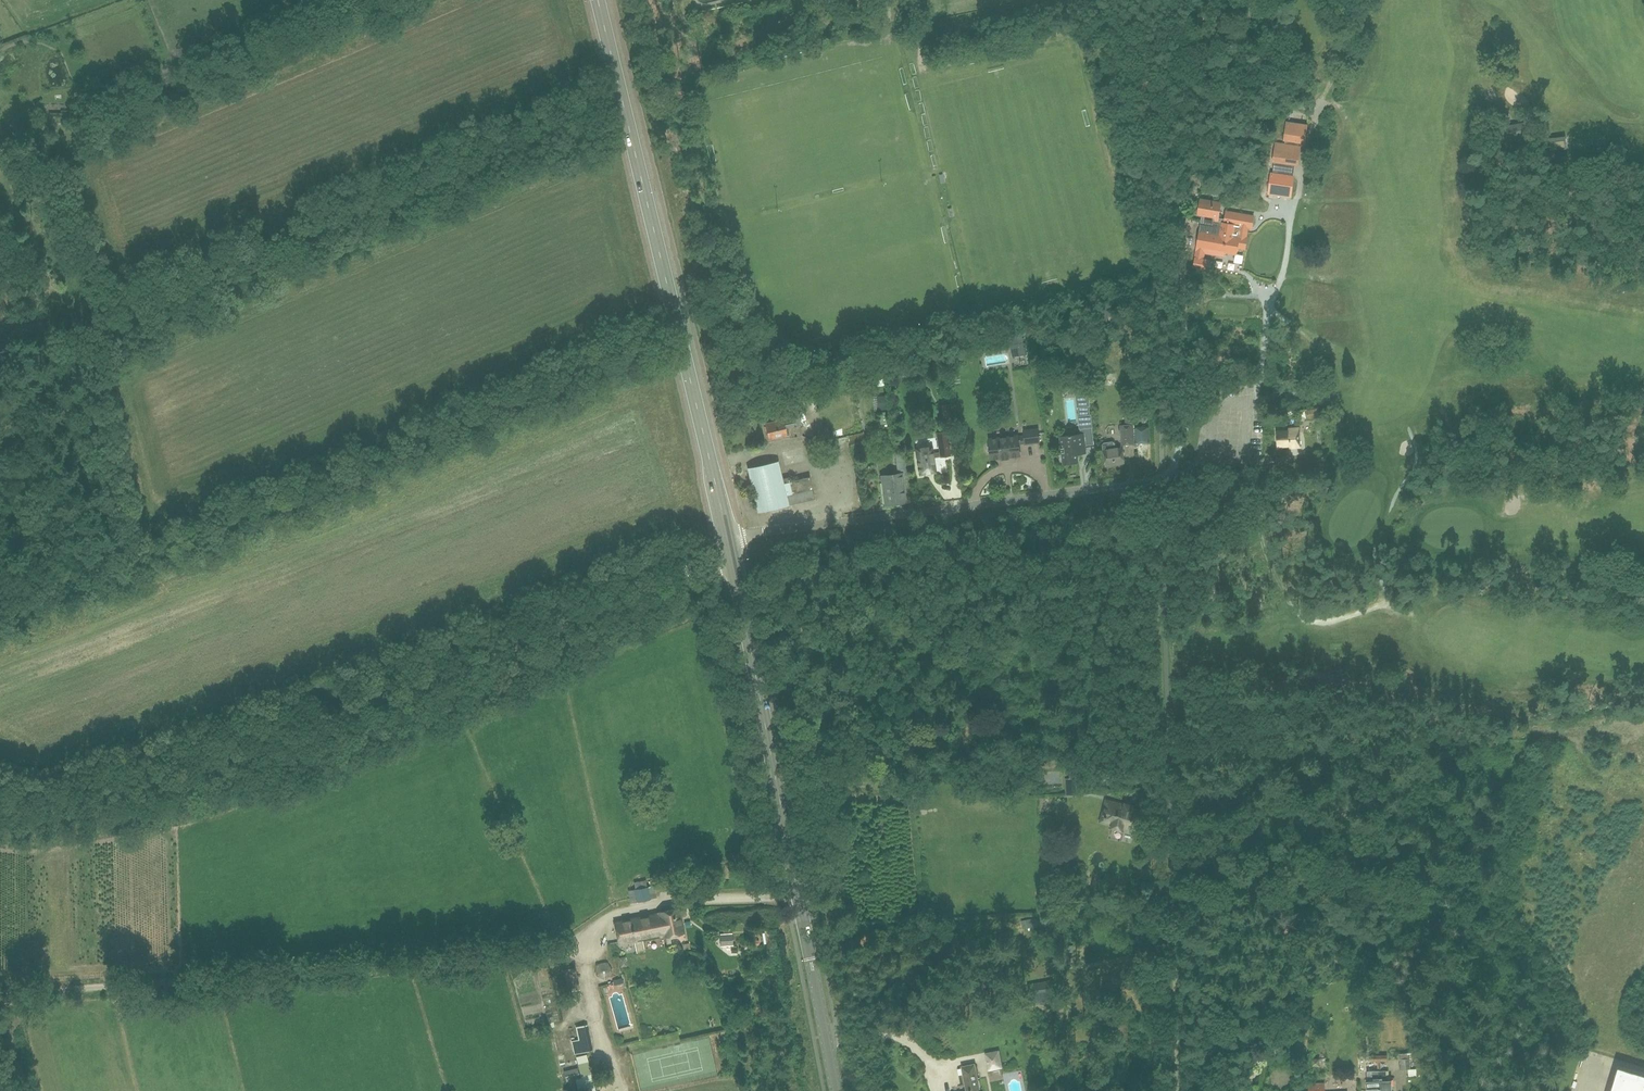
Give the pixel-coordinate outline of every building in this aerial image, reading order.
[(127,108),(123,99),(103,107),(107,116),(127,108)] [(49,122),(69,122),(69,112),(49,112),(49,122)] [(1274,162),(1273,172),(1271,171),(1268,192),(1292,195),(1295,175),(1293,175),(1295,165),(1298,165),(1301,146),(1302,147),(1303,143),(1305,143),(1308,124),(1286,121),(1283,141),(1285,141),(1285,143),(1275,142),(1272,162),(1274,162)] [(1503,146),(1529,141),(1525,121),(1499,126),(1503,146)] [(1565,136),(1549,137),(1550,149),(1567,147),(1565,136)] [(1201,186),(1201,175),(1190,174),(1189,185),(1201,186)] [(1203,216),(1201,223),(1202,223),(1201,232),(1200,232),(1193,267),(1208,270),(1210,259),(1203,258),(1204,252),(1223,256),(1224,252),(1236,254),(1237,247),(1245,249),(1247,237),(1246,237),(1248,227),(1252,228),(1254,216),(1226,211),(1224,222),(1218,221),(1220,210),(1221,201),(1200,197),(1197,215),(1203,216)] [(993,349),(995,358),(1014,355),(1012,346),(993,349)] [(971,349),(959,352),(961,359),(972,356),(971,349)] [(865,373),(839,378),(840,383),(861,379),(861,381),(866,380),(865,378),(866,378),(865,373)] [(808,389),(833,384),(832,379),(807,383),(808,389)] [(1084,405),(1086,415),(1079,416),(1080,427),(1092,426),(1091,414),(1090,415),(1088,405),(1090,404),(1088,393),(1077,394),(1078,406),(1084,405)] [(887,409),(885,395),(876,396),(878,410),(887,409)] [(940,404),(942,418),(951,417),(949,398),(942,399),(943,403),(940,404)] [(797,403),(791,404),(794,415),(796,425),(802,424),(797,403)] [(1307,419),(1321,417),(1320,408),(1306,409),(1307,419)] [(776,422),(766,424),(769,439),(790,434),(788,427),(796,425),(794,415),(775,420),(776,422)] [(1133,415),(1125,416),(1125,424),(1133,424),(1133,415)] [(1146,420),(1146,438),(1161,439),(1161,421),(1146,420)] [(1125,424),(1120,425),(1121,445),(1134,444),(1133,424),(1125,424)] [(1277,431),(1278,447),(1290,446),(1290,448),(1300,447),(1299,428),(1289,428),(1289,430),(1277,431)] [(989,439),(991,458),(1003,457),(1003,458),(1009,458),(1009,456),(1020,455),(1019,443),(1025,442),(1026,444),(1040,442),(1038,429),(1024,431),(1025,437),(1018,438),(1018,436),(989,439)] [(917,449),(920,474),(936,473),(934,458),(951,455),(951,454),(947,430),(936,431),(939,451),(933,452),(932,447),(917,449)] [(863,431),(848,435),(852,451),(866,447),(866,444),(867,444),(863,431)] [(1060,436),(1063,463),(1078,461),(1077,453),(1079,453),(1081,450),(1084,453),(1086,452),(1084,434),(1060,436)] [(1103,444),(1106,465),(1124,463),(1122,447),(1116,448),(1115,442),(1113,441),(1104,442),(1103,444)] [(894,452),(897,475),(882,477),(886,504),(905,501),(902,480),(909,479),(906,450),(894,452)] [(790,477),(782,479),(778,462),(748,469),(758,511),(788,504),(785,495),(813,488),(810,477),(791,481),(790,477)] [(1128,782),(1140,781),(1139,771),(1127,772),(1128,782)] [(1082,786),(1070,786),(1070,795),(1082,795),(1082,786)] [(1109,822),(1109,823),(1113,824),(1113,827),(1121,829),(1122,825),(1135,828),(1139,810),(1134,809),(1134,806),(1126,804),(1125,805),(1107,800),(1101,820),(1109,822)] [(634,881),(635,889),(628,890),(631,903),(657,899),(654,886),(647,887),(646,879),(634,881)] [(672,946),(670,935),(684,933),(681,916),(686,915),(684,907),(659,912),(659,913),(615,922),(620,945),(637,941),(636,941),(661,937),(663,936),(663,937),(665,936),(668,947),(672,946)] [(743,943),(743,930),(731,929),(731,943),(743,943)] [(607,961),(596,964),(595,975),(605,980),(613,971),(607,961)] [(569,991),(580,989),(575,967),(564,970),(569,991)] [(1029,990),(1032,1004),(1057,1000),(1055,986),(1029,990)] [(572,1041),(574,1054),(593,1050),(588,1024),(576,1027),(578,1040),(572,1041)] [(1003,1068),(999,1049),(984,1053),(988,1071),(1003,1068)] [(1401,1069),(1408,1069),(1411,1069),(1410,1058),(1412,1058),(1412,1052),(1400,1053),(1401,1069)] [(1332,1061),(1331,1053),(1320,1055),(1321,1063),(1332,1061)] [(586,1054),(576,1056),(581,1077),(580,1077),(577,1067),(564,1070),(566,1081),(575,1079),(578,1090),(596,1090),(586,1054)] [(975,1063),(974,1063),(961,1066),(966,1090),(981,1090),(975,1063)] [(1610,1090),(1643,1090),(1643,1074),(1618,1066),(1610,1090)] [(1379,1070),(1372,1071),(1372,1078),(1368,1078),(1368,1090),(1380,1090),(1379,1070)] [(1380,1090),(1391,1090),(1391,1077),(1386,1077),(1386,1070),(1380,1071),(1380,1070),(1379,1070),(1380,1090)]
